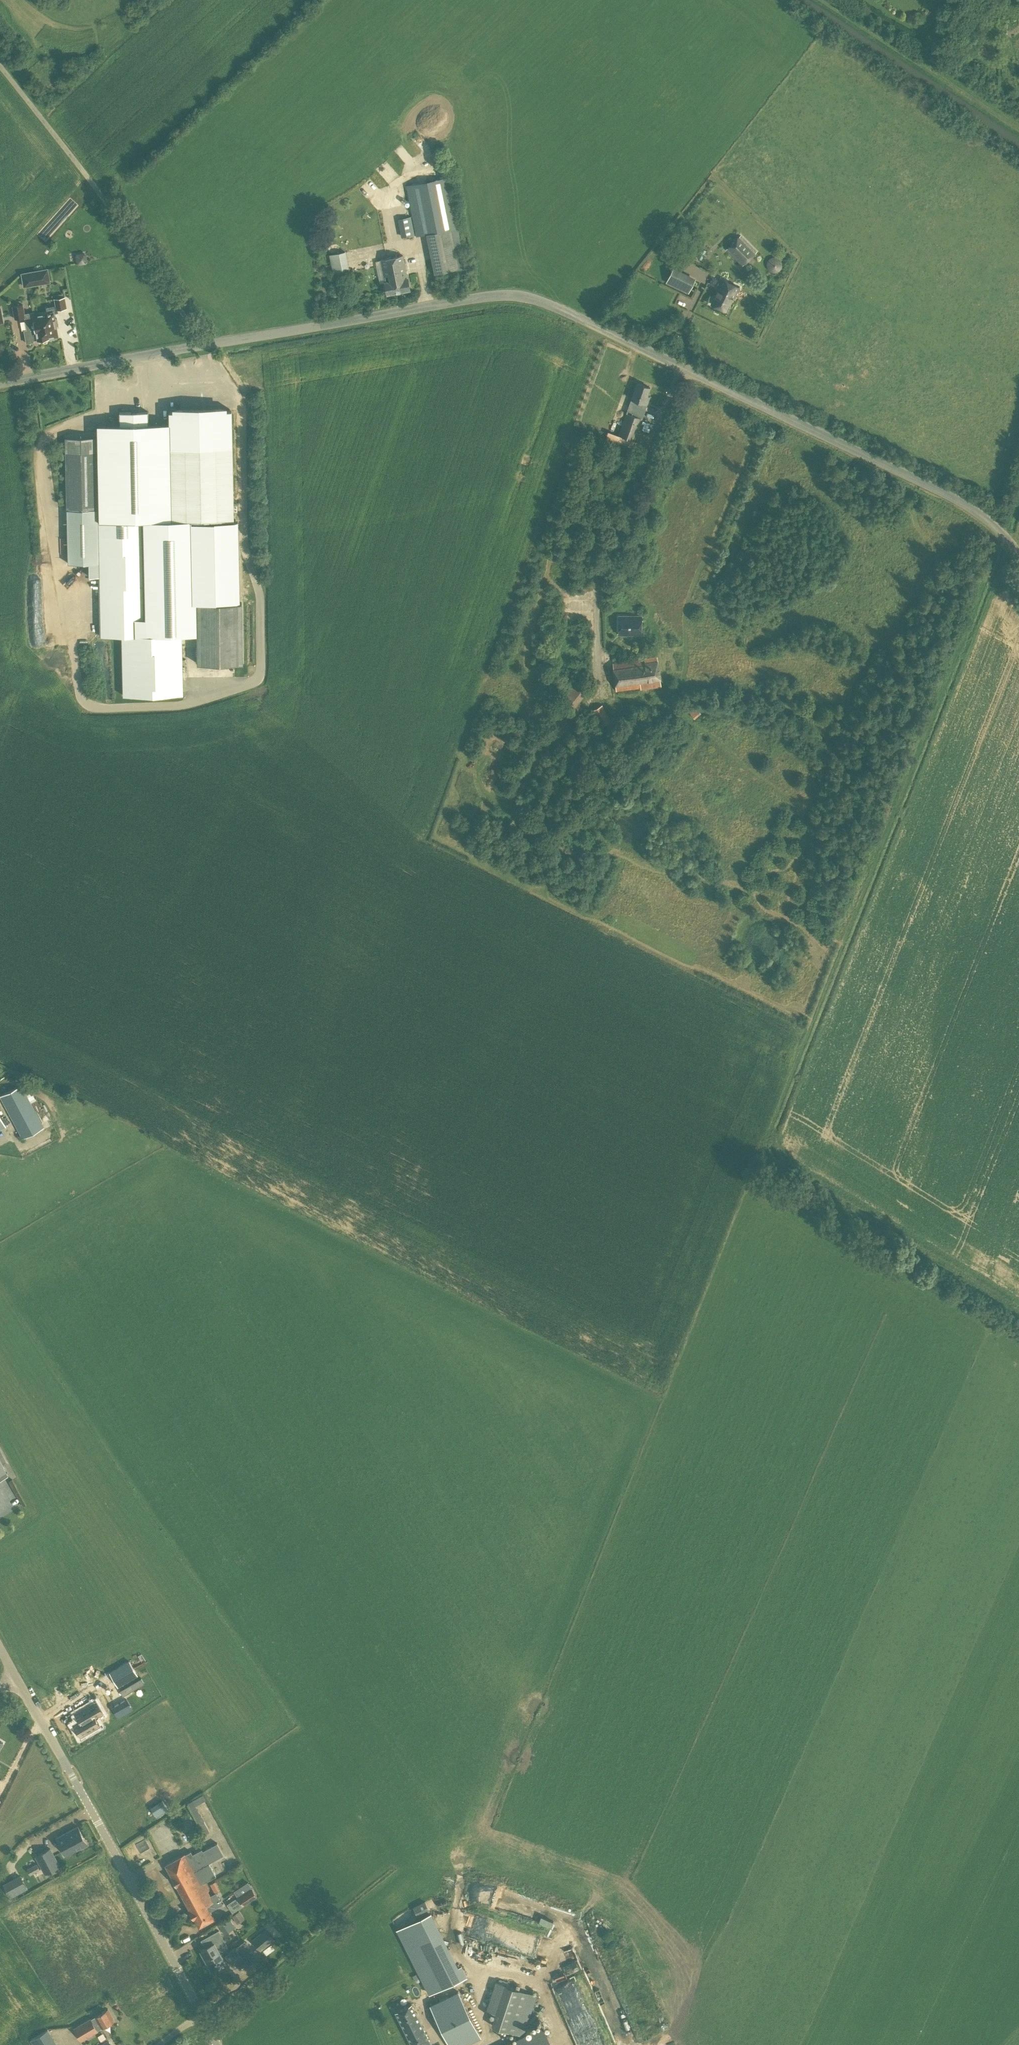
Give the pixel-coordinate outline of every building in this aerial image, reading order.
[(466,267),(447,178),(406,186),(416,236),(426,234),(434,274),(466,267)] [(365,229),(371,241),(384,235),(377,222),(365,229)] [(741,266),(756,250),(740,234),(725,250),(741,266)] [(667,249),(659,245),(655,253),(664,256),(667,249)] [(407,278),(403,256),(380,260),(385,281),(383,281),(386,295),(411,290),(409,278),(407,278)] [(23,288),(51,283),(48,267),(20,272),(23,288)] [(688,293),(695,278),(673,267),(666,282),(688,293)] [(727,312),(738,288),(721,279),(716,291),(717,292),(711,305),(727,312)] [(58,336),(54,313),(58,312),(57,310),(66,308),(64,298),(55,300),(56,306),(47,308),(49,314),(35,316),(34,313),(25,314),(24,305),(13,307),(15,319),(25,317),(28,330),(25,331),(27,344),(34,342),(34,341),(39,340),(40,342),(58,339),(57,336),(58,336)] [(647,404),(650,396),(647,395),(650,387),(637,383),(632,399),(636,400),(634,406),(641,409),(644,403),(647,404)] [(233,520),(232,409),(169,411),(169,423),(148,424),(148,411),(131,413),(131,411),(119,412),(120,425),(97,425),(98,436),(66,437),(68,563),(89,563),(89,576),(100,576),(101,635),(121,635),(123,695),(182,694),(181,634),(197,634),(198,664),(243,664),(242,603),(197,603),(197,600),(223,600),(221,523),(181,523),(181,520),(233,520)] [(642,418),(626,412),(618,435),(635,441),(642,418)] [(569,620),(566,611),(560,613),(562,622),(569,620)] [(641,634),(641,616),(618,616),(618,634),(641,634)] [(641,689),(661,686),(657,656),(645,657),(645,659),(613,663),(617,691),(641,688),(641,689)] [(211,666),(215,678),(221,676),(217,664),(211,666)] [(599,725),(610,722),(605,704),(594,707),(599,725)] [(44,1126),(22,1084),(0,1095),(22,1138),(44,1126)] [(35,1090),(39,1101),(44,1099),(40,1088),(35,1090)] [(56,1107),(67,1105),(66,1094),(55,1096),(56,1107)] [(5,1137),(14,1133),(12,1128),(3,1132),(5,1137)] [(9,1475),(3,1465),(8,1463),(0,1448),(0,1480),(9,1475)] [(129,1660),(109,1671),(118,1686),(138,1675),(129,1660)] [(95,1696),(73,1710),(76,1716),(71,1720),(79,1734),(99,1722),(94,1714),(102,1709),(95,1696)] [(127,1698),(112,1707),(118,1717),(133,1708),(127,1698)] [(157,1816),(168,1809),(161,1800),(151,1807),(157,1816)] [(204,1821),(199,1824),(205,1834),(210,1831),(204,1821)] [(67,1855),(88,1844),(79,1825),(57,1836),(67,1855)] [(150,1841),(140,1844),(144,1854),(153,1850),(150,1841)] [(205,1898),(211,1895),(208,1890),(209,1889),(205,1882),(211,1879),(217,1875),(212,1866),(209,1862),(224,1854),(218,1842),(203,1850),(202,1849),(192,1854),(191,1852),(186,1855),(185,1853),(166,1864),(191,1910),(206,1902),(205,1898)] [(60,1865),(51,1847),(35,1855),(45,1874),(47,1872),(60,1866),(60,1865)] [(40,1869),(37,1863),(27,1868),(30,1875),(40,1869)] [(11,1897),(25,1889),(18,1877),(4,1885),(11,1897)] [(233,1912),(257,1896),(248,1882),(234,1891),(237,1897),(227,1904),(233,1912)] [(218,1894),(214,1897),(219,1904),(223,1901),(218,1894)] [(206,1902),(191,1910),(200,1926),(215,1918),(208,1904),(214,1901),(211,1895),(205,1898),(206,1902)] [(240,1910),(232,1915),(237,1923),(245,1918),(240,1910)] [(224,1934),(236,1927),(229,1916),(217,1923),(224,1934)] [(261,1951),(275,1939),(266,1928),(251,1940),(261,1951)] [(206,1958),(220,1951),(223,1949),(228,1946),(219,1930),(202,1939),(206,1946),(201,1949),(206,1958)] [(220,1951),(206,1958),(212,1969),(226,1962),(225,1960),(228,1959),(235,1967),(238,1964),(242,1969),(248,1964),(249,1964),(258,1956),(245,1940),(236,1947),(235,1946),(228,1951),(227,1949),(221,1952),(220,1951)] [(439,1975),(440,1978),(425,1986),(429,1995),(463,1977),(459,1968),(448,1974),(446,1971),(439,1975)] [(523,2036),(536,1995),(495,1980),(486,2010),(495,2013),(491,2023),(492,2026),(523,2036)] [(430,2004),(451,2044),(459,2044),(480,2034),(458,1990),(430,2004)] [(411,2002),(396,2010),(413,2044),(424,2044),(431,2042),(411,2002)] [(114,2020),(108,2008),(91,2018),(98,2030),(114,2020)] [(547,2030),(553,2026),(546,2016),(540,2019),(547,2030)] [(81,2041),(98,2031),(98,2030),(91,2018),(91,2017),(73,2028),(81,2041)] [(52,2027),(34,2035),(38,2044),(60,2044),(52,2027)] [(542,2028),(507,2044),(551,2044),(542,2028)]
